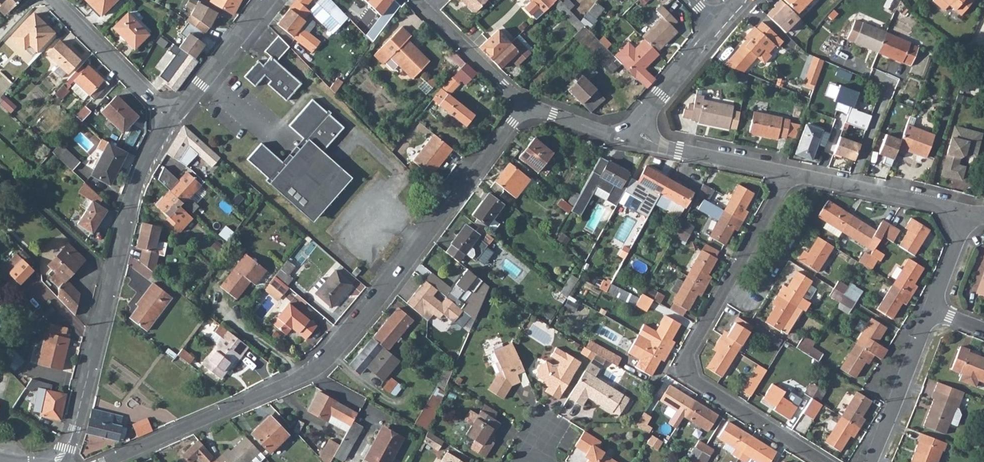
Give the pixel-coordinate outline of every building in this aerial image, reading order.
[(2,5),(0,7),(0,11),(5,15),(20,0),(0,0),(0,3),(2,5)] [(102,17),(119,0),(85,0),(102,17)] [(210,1),(233,15),(242,0),(211,0),(210,1)] [(309,11),(308,10),(305,7),(311,0),(296,0),(296,1),(276,25),(311,53),(319,42),(300,27),(304,22),(302,20),(309,11)] [(309,11),(332,34),(348,18),(331,0),(318,0),(309,11)] [(393,15),(402,2),(401,0),(379,0),(393,15)] [(465,1),(465,5),(472,11),(475,11),(486,0),(464,0),(465,1)] [(532,1),(525,8),(531,15),(535,19),(543,12),(552,3),(550,0),(532,0),(532,1)] [(798,14),(812,0),(784,0),(798,14)] [(944,9),(949,3),(961,13),(972,0),(934,0),(944,9)] [(596,3),(589,12),(596,18),(602,9),(596,3)] [(661,16),(641,36),(644,38),(656,51),(677,30),(672,25),(676,20),(661,4),(656,10),(661,16)] [(127,13),(113,27),(134,49),(148,35),(127,13)] [(34,14),(12,37),(32,56),(54,34),(34,14)] [(195,44),(188,55),(198,62),(223,28),(211,19),(206,26),(210,30),(198,45),(195,44)] [(856,44),(894,60),(903,64),(903,63),(913,67),(920,49),(911,45),(911,44),(884,32),(868,25),(863,24),(856,21),(848,40),(856,43),(856,44)] [(749,38),(725,66),(744,74),(763,50),(768,54),(774,47),(777,49),(783,42),(776,36),(776,35),(762,23),(756,30),(755,28),(747,37),(749,38)] [(577,34),(575,36),(612,75),(614,73),(622,64),(613,55),(600,41),(585,26),(577,34)] [(382,65),(385,62),(390,57),(397,65),(412,79),(429,62),(406,40),(409,37),(400,28),(372,56),(382,65)] [(479,48),(492,61),(510,43),(498,30),(479,48)] [(287,45),(276,33),(263,49),(269,54),(260,64),(255,60),(243,75),(253,84),(263,73),(270,79),(267,82),(285,98),(299,81),(275,59),(287,45)] [(613,55),(622,64),(633,76),(634,77),(647,64),(650,61),(658,53),(656,51),(644,38),(634,48),(628,41),(613,55)] [(510,43),(492,61),(499,68),(509,59),(516,66),(529,53),(515,39),(510,43)] [(60,42),(48,54),(67,73),(80,61),(60,42)] [(166,84),(176,92),(198,62),(188,55),(182,50),(177,57),(183,61),(177,69),(170,63),(159,77),(167,83),(166,84)] [(390,57),(385,62),(393,70),(397,65),(390,57)] [(821,70),(824,62),(814,57),(811,66),(821,70)] [(466,63),(453,77),(460,83),(475,97),(486,86),(487,84),(466,63)] [(622,64),(614,73),(625,85),(633,76),(622,64)] [(565,88),(590,113),(609,93),(610,92),(602,84),(596,89),(589,82),(597,74),(589,65),(565,88)] [(74,82),(76,84),(88,95),(94,101),(109,85),(89,66),(74,82)] [(807,75),(818,79),(821,70),(811,66),(807,75)] [(644,69),(635,78),(646,89),(654,79),(644,69)] [(804,83),(815,87),(818,79),(807,75),(804,83)] [(633,76),(625,85),(623,86),(625,89),(636,100),(646,89),(635,78),(634,77),(633,76)] [(441,88),(432,101),(466,126),(475,115),(449,95),(460,83),(453,77),(441,88)] [(336,79),(329,88),(333,93),(341,83),(336,79)] [(88,95),(76,84),(72,88),(83,99),(88,95)] [(63,85),(54,95),(60,100),(69,91),(63,85)] [(862,94),(840,86),(834,102),(851,108),(845,123),(866,131),(872,117),(856,111),(862,94)] [(19,104),(4,92),(0,97),(0,103),(12,112),(19,104)] [(609,93),(590,113),(600,123),(609,123),(625,111),(609,93)] [(116,95),(101,111),(123,133),(138,117),(116,95)] [(683,109),(682,114),(692,117),(692,120),(699,122),(699,123),(729,129),(735,106),(704,100),(704,96),(697,95),(695,106),(688,104),(686,110),(683,109)] [(261,143),(246,160),(313,218),(348,179),(319,153),(342,127),(311,99),(287,125),(302,138),(281,161),(268,149),(261,143)] [(75,116),(81,122),(91,111),(85,105),(75,116)] [(755,108),(754,113),(766,115),(768,109),(758,106),(755,108)] [(766,115),(754,113),(750,133),(778,139),(778,137),(787,139),(787,136),(795,137),(799,125),(790,122),(790,120),(766,115)] [(178,134),(166,153),(179,162),(187,167),(198,154),(211,166),(220,157),(196,135),(184,125),(178,134)] [(806,125),(795,154),(811,160),(817,145),(822,132),(822,131),(806,125)] [(907,125),(897,151),(905,154),(907,151),(926,158),(935,136),(907,125)] [(978,150),(975,146),(979,143),(981,136),(954,129),(951,140),(953,141),(952,146),(949,148),(942,174),(944,177),(961,182),(964,172),(956,170),(959,160),(964,157),(975,160),(978,150)] [(829,134),(822,132),(817,145),(824,147),(829,134)] [(452,150),(433,134),(412,160),(431,176),(452,150)] [(881,163),(889,166),(893,156),(899,140),(885,135),(878,154),(884,157),(881,163)] [(534,138),(519,157),(537,172),(553,153),(534,138)] [(861,145),(840,138),(833,156),(841,159),(841,157),(854,162),(861,145)] [(115,173),(125,155),(125,154),(101,140),(100,143),(97,148),(104,152),(90,175),(105,184),(113,172),(115,173)] [(61,144),(52,153),(73,172),(81,163),(61,144)] [(587,182),(594,186),(608,162),(600,158),(590,177),(587,182)] [(594,186),(608,194),(605,201),(615,206),(624,191),(627,185),(622,182),(628,173),(608,162),(594,186)] [(509,163),(489,188),(499,196),(503,192),(501,190),(503,189),(515,199),(525,187),(523,185),(528,178),(509,163)] [(627,185),(624,191),(641,201),(636,210),(647,217),(659,196),(669,179),(646,166),(637,181),(635,184),(629,181),(627,185)] [(188,198),(203,182),(192,171),(188,174),(186,173),(179,181),(163,167),(157,180),(169,191),(182,203),(182,204),(192,213),(198,207),(188,198)] [(669,179),(659,196),(683,209),(693,193),(669,179)] [(703,184),(697,195),(705,199),(711,189),(703,184)] [(739,186),(724,211),(744,221),(747,217),(742,214),(754,194),(739,186)] [(182,203),(169,191),(156,204),(168,217),(165,219),(178,231),(190,219),(178,207),(182,203)] [(488,193),(473,215),(495,232),(501,223),(494,218),(503,205),(488,193)] [(561,199),(556,205),(568,215),(572,208),(561,199)] [(818,216),(843,232),(853,215),(829,199),(818,216)] [(93,201),(78,224),(92,233),(95,229),(97,231),(104,220),(102,218),(107,211),(93,201)] [(744,221),(724,211),(709,237),(724,246),(736,225),(741,227),(744,221)] [(853,215),(843,232),(873,251),(882,236),(889,226),(883,221),(877,230),(853,215)] [(909,226),(897,245),(914,256),(929,231),(909,218),(905,224),(909,226)] [(141,247),(139,261),(154,273),(158,252),(164,253),(166,241),(156,239),(159,225),(141,222),(137,246),(141,247)] [(682,222),(678,229),(690,235),(693,229),(682,222)] [(494,239),(479,227),(475,232),(466,225),(451,242),(452,243),(464,253),(465,253),(475,261),(488,245),(489,245),(494,239)] [(889,226),(882,236),(892,242),(899,232),(889,226)] [(678,229),(674,236),(685,243),(690,235),(678,229)] [(819,238),(818,238),(806,258),(802,256),(799,261),(817,272),(833,247),(819,238)] [(464,253),(452,243),(445,252),(457,261),(464,253)] [(58,288),(58,298),(75,316),(80,295),(66,280),(85,260),(69,245),(49,266),(53,269),(49,274),(52,277),(50,280),(58,288)] [(479,259),(485,263),(493,252),(487,247),(479,259)] [(702,250),(687,277),(706,288),(710,282),(705,279),(717,259),(702,250)] [(16,254),(3,268),(20,285),(34,271),(16,254)] [(246,256),(220,287),(234,300),(249,283),(252,286),(264,273),(246,256)] [(909,259),(893,284),(911,296),(915,291),(911,288),(923,269),(909,259)] [(285,260),(272,276),(285,286),(291,279),(286,275),(293,266),(285,260)] [(360,271),(355,267),(351,273),(355,276),(360,271)] [(333,270),(314,294),(330,307),(350,284),(333,270)] [(476,277),(467,270),(455,285),(464,292),(476,277)] [(781,290),(777,295),(796,307),(805,312),(810,304),(801,298),(812,281),(797,272),(785,292),(781,290)] [(571,275),(560,293),(562,294),(566,297),(567,295),(577,279),(571,275)] [(272,276),(266,284),(280,295),(286,288),(285,286),(272,276)] [(706,288),(687,277),(673,302),(688,311),(700,290),(704,292),(706,288)] [(609,280),(604,289),(635,305),(639,297),(609,280)] [(414,294),(406,304),(428,322),(432,316),(438,320),(442,316),(452,324),(463,311),(460,308),(445,298),(440,304),(431,297),(436,291),(424,281),(418,288),(421,291),(417,296),(414,294)] [(482,281),(460,308),(463,311),(473,318),(483,297),(489,286),(482,281)] [(838,282),(833,289),(845,296),(849,289),(838,282)] [(137,306),(128,317),(144,331),(171,298),(153,283),(135,304),(137,306)] [(187,292),(190,295),(196,287),(193,284),(187,292)] [(280,295),(266,284),(262,289),(276,300),(280,295)] [(911,296),(893,284),(877,310),(892,319),(905,299),(908,301),(911,296)] [(645,287),(641,294),(653,300),(657,293),(645,287)] [(833,289),(829,296),(840,303),(845,296),(833,289)] [(849,289),(845,296),(856,303),(860,297),(849,289)] [(562,294),(546,320),(550,323),(557,312),(566,297),(562,294)] [(641,294),(636,303),(647,310),(653,300),(641,294)] [(796,307),(777,295),(774,300),(778,302),(765,323),(780,332),(796,307)] [(845,296),(840,303),(851,310),(856,303),(845,296)] [(288,304),(271,324),(284,335),(290,328),(304,340),(315,327),(288,304)] [(398,309),(372,338),(387,351),(413,322),(398,309)] [(665,315),(651,342),(670,352),(673,347),(669,345),(681,324),(665,315)] [(722,335),(719,340),(738,352),(753,327),(738,318),(726,337),(722,335)] [(872,319),(856,344),(874,355),(881,359),(886,352),(882,349),(883,346),(877,342),(886,328),(872,319)] [(48,335),(65,339),(67,330),(50,326),(48,335)] [(247,349),(219,326),(208,339),(216,346),(199,366),(217,381),(234,360),(236,361),(247,349)] [(48,335),(46,334),(38,367),(63,372),(70,340),(65,339),(48,335)] [(628,353),(641,360),(636,368),(651,376),(663,356),(667,358),(670,352),(651,342),(638,335),(628,353)] [(776,335),(772,341),(782,348),(787,341),(776,335)] [(490,341),(494,349),(502,345),(498,337),(490,341)] [(387,351),(372,338),(349,365),(360,374),(367,367),(383,380),(400,361),(387,351)] [(738,352),(719,340),(716,345),(720,348),(707,368),(721,377),(738,352)] [(523,372),(510,343),(492,352),(496,362),(494,363),(498,374),(488,391),(502,399),(510,387),(516,384),(513,376),(517,374),(523,372)] [(874,355),(856,344),(840,369),(854,378),(867,358),(871,360),(874,355)] [(569,376),(578,361),(563,352),(562,353),(553,347),(548,356),(557,362),(556,364),(549,364),(543,360),(542,362),(538,363),(534,370),(535,373),(534,375),(548,384),(544,390),(557,398),(570,377),(569,376)] [(583,347),(580,353),(589,359),(593,353),(583,347)] [(808,353),(808,354),(819,361),(824,354),(813,347),(808,353)] [(952,371),(962,375),(960,382),(976,388),(979,381),(983,383),(983,360),(983,359),(982,360),(968,355),(969,352),(961,349),(952,371)] [(180,350),(175,356),(186,365),(191,359),(180,350)] [(609,352),(605,359),(616,366),(621,358),(609,352)] [(593,353),(588,361),(597,366),(602,358),(593,353)] [(449,362),(436,389),(444,393),(448,382),(455,365),(449,362)] [(761,366),(753,377),(761,382),(761,381),(768,371),(761,366)] [(627,397),(583,370),(566,396),(580,405),(585,396),(616,415),(627,397)] [(753,377),(743,392),(751,397),(761,382),(753,377)] [(26,389),(12,408),(18,412),(35,388),(38,389),(34,411),(41,412),(40,416),(61,421),(67,395),(52,391),(53,385),(32,380),(26,389)] [(389,382),(384,389),(388,393),(394,386),(389,382)] [(805,394),(812,399),(819,387),(812,383),(805,394)] [(965,394),(939,384),(932,401),(935,402),(925,429),(946,437),(950,427),(956,410),(959,411),(965,394)] [(773,385),(761,403),(789,420),(797,407),(782,397),(785,392),(773,385)] [(660,401),(685,416),(694,401),(670,386),(660,401)] [(819,387),(812,399),(819,403),(826,392),(819,387)] [(424,408),(414,424),(427,431),(438,406),(444,393),(436,389),(424,408)] [(318,392),(308,410),(347,432),(353,422),(358,414),(350,409),(318,392)] [(857,392),(841,417),(859,429),(863,424),(859,421),(871,401),(857,392)] [(819,403),(812,399),(805,409),(802,413),(813,420),(822,405),(819,403)] [(694,401),(685,416),(709,431),(718,416),(694,401)] [(483,403),(479,410),(492,418),(496,412),(483,403)] [(92,409),(85,432),(116,441),(117,438),(121,440),(123,438),(125,429),(120,427),(122,417),(92,409)] [(492,418),(479,410),(476,414),(469,410),(462,422),(469,426),(464,435),(474,441),(469,449),(483,458),(493,443),(489,440),(500,423),(492,418)] [(956,410),(950,427),(957,430),(962,418),(959,411),(956,410)] [(637,426),(636,426),(649,434),(653,428),(647,425),(651,418),(644,413),(637,426)] [(258,426),(250,434),(269,453),(288,435),(270,417),(259,427),(258,426)] [(859,429),(841,417),(825,443),(840,451),(853,431),(856,434),(859,429)] [(151,431),(145,419),(130,426),(135,438),(151,431)] [(353,422),(343,440),(352,445),(362,427),(353,422)] [(719,438),(743,453),(752,438),(728,423),(719,438)] [(364,458),(371,461),(390,461),(404,439),(382,426),(364,458)] [(573,445),(584,452),(587,459),(586,461),(616,461),(600,452),(601,451),(595,447),(599,441),(582,430),(573,445)] [(430,431),(424,441),(439,450),(445,440),(430,431)] [(245,435),(230,450),(227,448),(221,454),(229,461),(247,461),(260,450),(245,435)] [(921,435),(918,443),(919,444),(912,461),(939,461),(943,452),(944,453),(947,445),(921,435)] [(660,442),(649,436),(644,443),(655,450),(660,442)] [(752,438),(743,453),(739,459),(745,461),(748,461),(751,459),(756,461),(771,461),(776,454),(752,438)] [(180,455),(187,461),(191,461),(197,457),(201,461),(216,461),(196,440),(180,455)] [(323,461),(330,461),(339,446),(329,440),(319,458),(323,461)] [(688,458),(692,461),(694,461),(696,461),(703,452),(695,447),(688,458)] [(446,452),(441,461),(442,461),(462,461),(446,452)] [(696,461),(706,461),(710,456),(703,452),(696,461)]
